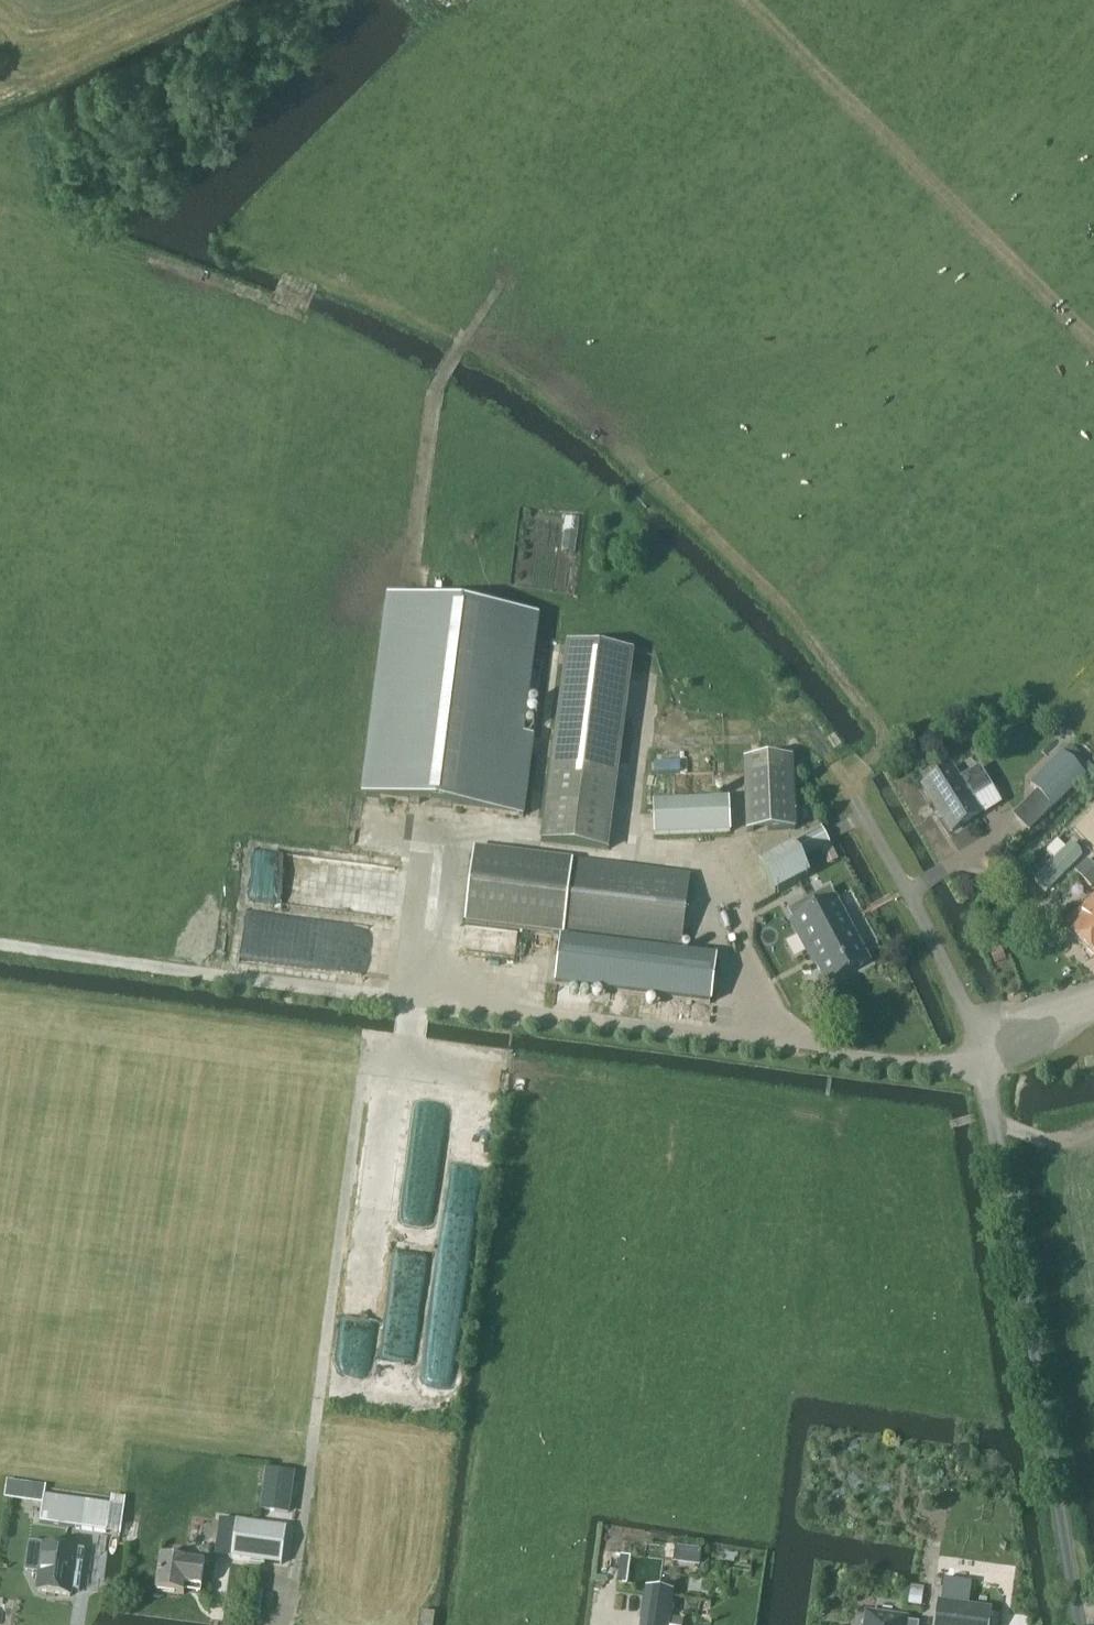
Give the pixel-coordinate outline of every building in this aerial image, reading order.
[(387,597),(362,797),(367,798),(525,818),(535,737),(525,735),(540,617),(394,598),(387,597)] [(635,651),(567,642),(541,842),(609,851),(635,651)] [(1059,755),(1029,785),(1052,807),(1082,777),(1059,755)] [(746,779),(748,831),(795,829),(793,777),(792,760),(746,762),(746,779)] [(658,774),(680,773),(680,762),(658,763),(658,774)] [(954,768),(923,787),(952,833),(982,814),(974,801),(993,789),(980,769),(962,781),(954,768)] [(655,837),(731,834),(730,798),(654,801),(655,837)] [(793,846),(759,865),(775,896),(810,877),(801,860),(820,850),(829,865),(840,859),(831,844),(822,827),(792,843),(793,846)] [(1047,894),(1082,858),(1071,846),(1035,882),(1047,894)] [(466,923),(562,935),(682,951),(691,876),(572,860),(474,848),(466,923)] [(813,908),(789,921),(813,967),(816,966),(827,986),(871,962),(831,888),(809,900),(813,908)] [(1065,929),(1093,958),(1093,899),(1065,929)] [(562,938),(557,985),(760,1010),(766,965),(760,964),(762,950),(736,947),(735,960),(562,938)] [(267,1468),(260,1510),(289,1514),(295,1473),(267,1468)] [(9,1481),(6,1500),(43,1504),(41,1524),(107,1533),(111,1506),(44,1497),(46,1486),(9,1481)] [(237,1521),(232,1559),(282,1566),(286,1528),(273,1526),(237,1521)] [(71,1596),(78,1550),(45,1546),(39,1592),(71,1596)] [(200,1594),(204,1563),(161,1557),(156,1591),(184,1595),(184,1592),(200,1594)] [(641,1624),(670,1624),(671,1619),(674,1592),(646,1588),(641,1624)] [(937,1624),(988,1624),(991,1611),(940,1603),(937,1624)] [(864,1624),(920,1624),(920,1623),(909,1621),(909,1617),(866,1612),(864,1624)] [(435,1615),(422,1613),(421,1624),(434,1624),(435,1615)]
